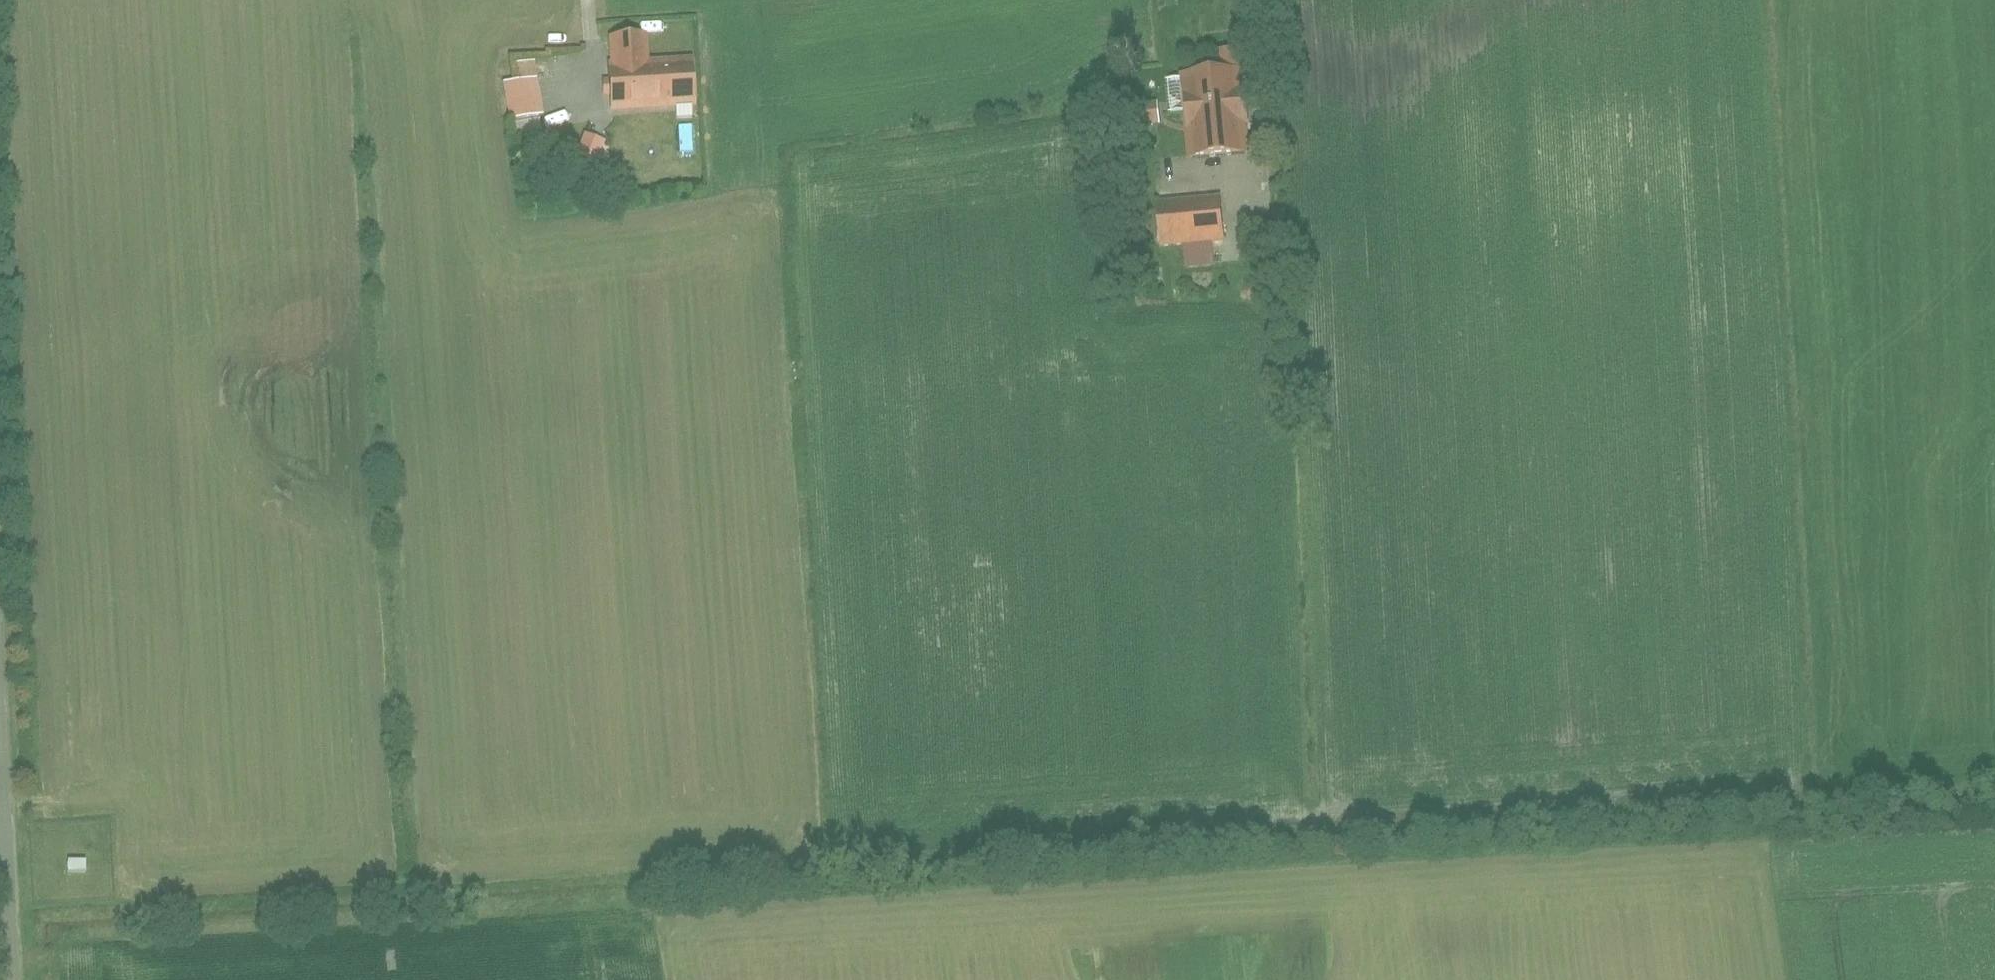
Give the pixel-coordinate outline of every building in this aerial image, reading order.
[(605,109),(692,106),(691,67),(638,69),(637,40),(603,40),(605,109)] [(508,89),(512,146),(537,144),(535,124),(545,124),(540,69),(518,71),(520,88),(508,89)] [(1193,160),(1246,154),(1238,76),(1185,81),(1193,160)] [(577,143),(562,180),(584,189),(599,152),(577,143)] [(1171,282),(1216,281),(1215,205),(1148,206),(1149,255),(1171,254),(1171,282)]
